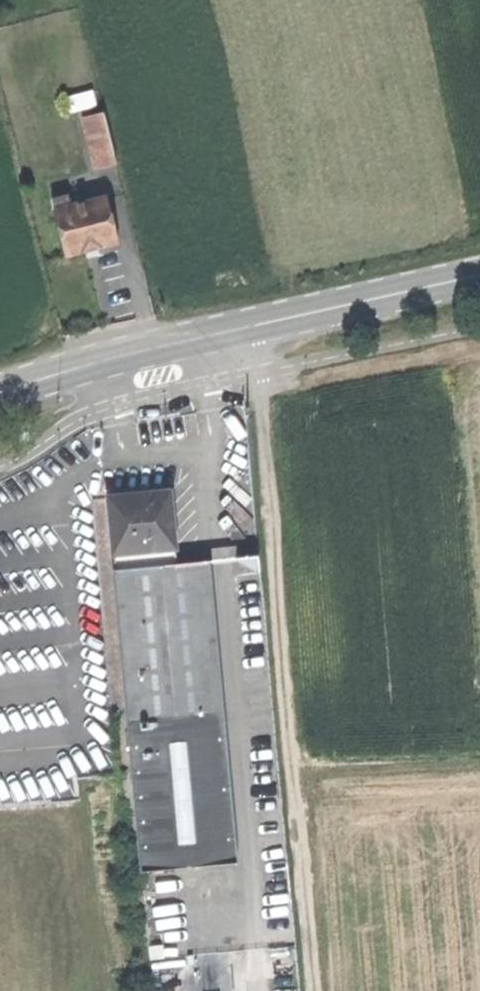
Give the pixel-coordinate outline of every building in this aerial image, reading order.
[(89,115),(95,140),(113,136),(107,111),(89,115)] [(95,140),(101,166),(119,162),(113,136),(95,140)] [(51,201),(66,257),(92,250),(119,243),(108,198),(74,206),(71,196),(51,201)] [(102,506),(110,581),(171,574),(163,499),(129,503),(102,506)] [(143,877),(234,867),(201,571),(171,574),(110,581),(143,877)]
